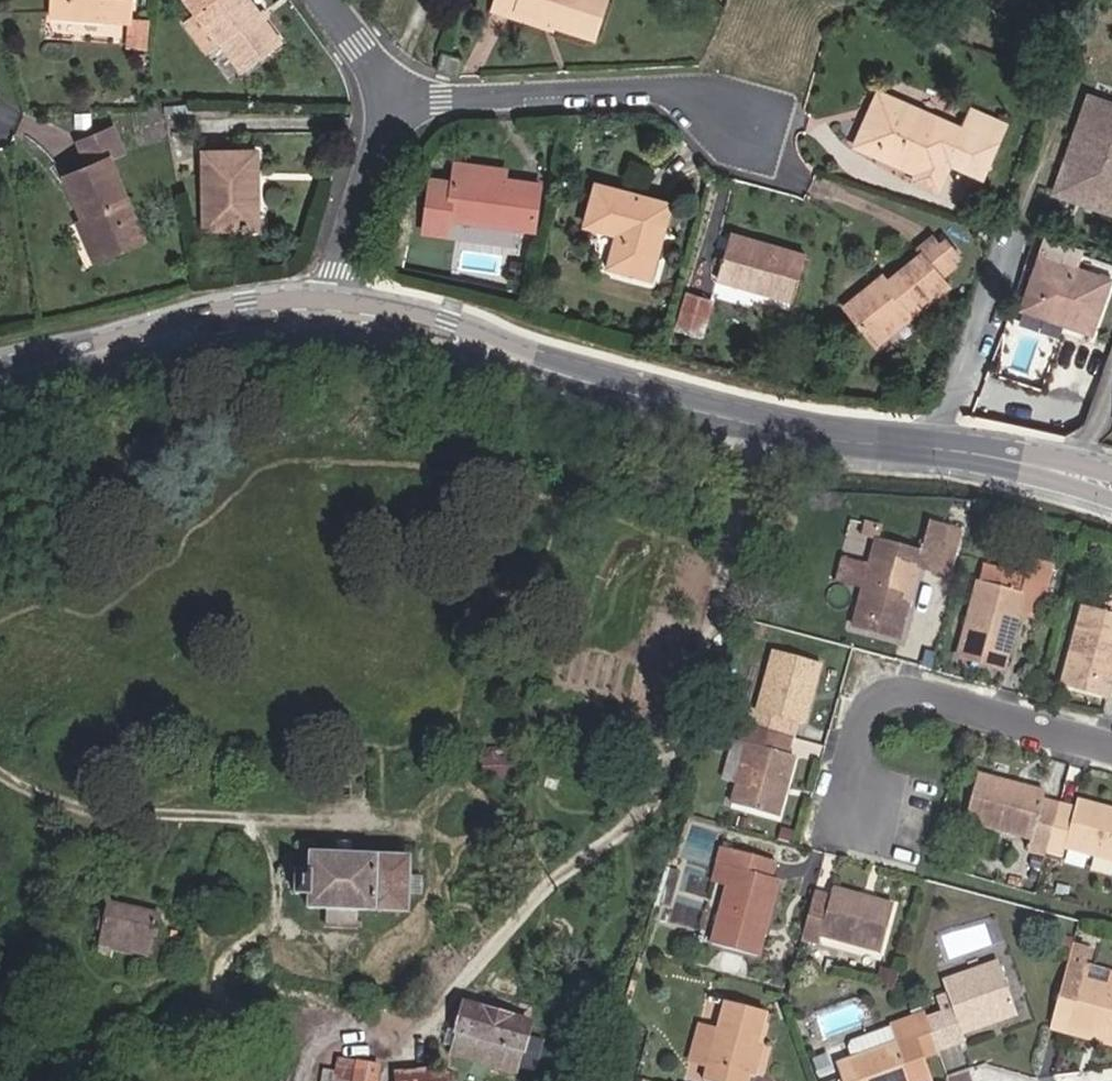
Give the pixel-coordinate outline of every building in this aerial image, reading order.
[(133,0),(51,0),(50,16),(132,22),(133,0)] [(199,12),(222,43),(244,72),(283,43),(251,0),(190,0),(199,12)] [(553,30),(554,26),(556,23),(515,9),(517,1),(512,0),(497,0),(494,10),(553,30)] [(556,23),(554,26),(594,39),(607,0),(512,0),(517,1),(515,9),(556,23)] [(208,53),(222,43),(199,12),(185,22),(208,53)] [(55,18),(54,31),(125,37),(126,24),(55,18)] [(460,60),(443,55),(439,70),(455,76),(460,60)] [(881,93),(856,146),(886,160),(889,152),(921,166),(918,174),(915,182),(937,192),(949,165),(953,158),(984,171),(999,136),(969,122),(965,131),(881,93)] [(1111,211),(1111,103),(1094,96),(1058,191),(1111,211)] [(1004,125),(974,111),(969,122),(999,136),(1004,125)] [(89,166),(65,176),(82,220),(87,218),(104,256),(145,239),(111,157),(123,152),(113,128),(79,142),(89,166)] [(247,229),(248,192),(257,191),(257,152),(205,152),(205,229),(247,229)] [(886,160),(918,174),(921,166),(889,152),(886,160)] [(949,165),(980,179),(984,171),(953,158),(949,165)] [(506,170),(456,163),(455,173),(505,180),(506,170)] [(534,232),(540,185),(505,180),(455,173),(453,183),(431,180),(424,235),(446,238),(449,220),(534,232)] [(651,278),(671,205),(598,183),(587,226),(618,234),(608,268),(651,278)] [(247,229),(257,228),(257,191),(248,192),(247,229)] [(78,222),(95,260),(104,256),(87,218),(82,220),(78,222)] [(720,273),(755,283),(752,290),(792,301),(805,256),(730,234),(720,273)] [(884,277),(846,307),(872,339),(906,310),(912,318),(949,288),(922,255),(888,282),(884,277)] [(1040,257),(1021,310),(1092,335),(1111,282),(1040,257)] [(720,273),(718,280),(752,290),(755,283),(720,273)] [(712,301),(682,292),(672,329),(702,337),(712,301)] [(872,339),(878,346),(912,318),(906,310),(872,339)] [(864,587),(854,626),(865,629),(868,619),(898,627),(914,566),(932,569),(943,528),(927,524),(919,555),(875,545),(870,566),(864,587)] [(846,560),(840,581),(864,587),(870,566),(846,560)] [(1023,578),(1018,596),(977,585),(959,653),(1004,665),(1018,613),(1036,618),(1049,568),(1028,563),(1023,578)] [(1023,578),(982,567),(977,585),(1018,596),(1023,578)] [(1061,686),(1078,690),(1084,668),(1111,675),(1111,673),(1111,619),(1105,618),(1080,611),(1061,686)] [(865,629),(896,636),(898,627),(868,619),(865,629)] [(757,711),(746,708),(741,725),(790,738),(794,723),(801,725),(818,665),(772,653),(757,711)] [(1078,690),(1105,697),(1111,675),(1084,668),(1078,690)] [(746,708),(739,707),(735,723),(741,725),(746,708)] [(735,723),(730,740),(737,742),(741,725),(735,723)] [(792,758),(786,756),(790,738),(741,725),(737,742),(747,744),(741,767),(731,805),(775,817),(792,758)] [(737,742),(731,764),(741,767),(747,744),(737,742)] [(513,775),(513,757),(480,758),(480,775),(513,775)] [(965,820),(1030,838),(1027,846),(1046,851),(1059,806),(1040,801),(1042,794),(976,776),(965,820)] [(558,816),(558,800),(548,800),(548,816),(558,816)] [(1074,810),(1059,806),(1046,851),(1062,855),(1064,846),(1111,859),(1111,813),(1075,803),(1074,810)] [(1027,846),(1026,852),(1044,857),(1046,851),(1027,846)] [(769,879),(773,863),(721,849),(714,878),(727,882),(711,944),(757,956),(776,880),(769,879)] [(378,858),(378,857),(310,854),(310,873),(296,872),(295,894),(309,895),(308,909),(326,909),(326,928),(357,929),(358,910),(375,911),(376,909),(408,911),(409,858),(378,858)] [(667,905),(677,873),(667,869),(657,902),(667,905)] [(831,890),(829,898),(813,894),(800,939),(816,943),(818,934),(879,950),(891,906),(831,890)] [(102,944),(150,955),(159,916),(111,905),(108,916),(100,914),(97,927),(105,929),(102,944)] [(1088,952),(1072,947),(1054,1011),(1070,1015),(1067,1024),(1111,1036),(1111,991),(1079,981),(1084,965),(1088,952)] [(951,1010),(925,1019),(936,1050),(962,1041),(959,1033),(1014,1014),(997,964),(942,984),(951,1010)] [(1084,965),(1079,981),(1111,991),(1111,973),(1084,965)] [(746,1074),(753,1049),(763,1013),(725,1004),(718,1030),(707,1068),(704,1080),(744,1080),(746,1074)] [(460,1005),(446,1055),(516,1074),(530,1025),(460,1005)] [(1054,1011),(1050,1028),(1111,1045),(1111,1036),(1067,1024),(1070,1015),(1054,1011)] [(834,1065),(835,1068),(840,1080),(930,1080),(922,1059),(937,1053),(936,1050),(925,1019),(924,1015),(849,1042),(846,1048),(850,1059),(834,1065)] [(697,1024),(686,1062),(707,1068),(718,1030),(697,1024)] [(753,1076),(760,1050),(753,1049),(746,1074),(753,1076)] [(358,1063),(333,1058),(330,1073),(319,1071),(316,1080),(354,1080),(358,1063)] [(378,1068),(358,1063),(354,1080),(376,1080),(378,1068)] [(391,1072),(392,1080),(453,1080),(452,1071),(433,1073),(433,1069),(391,1072)]
